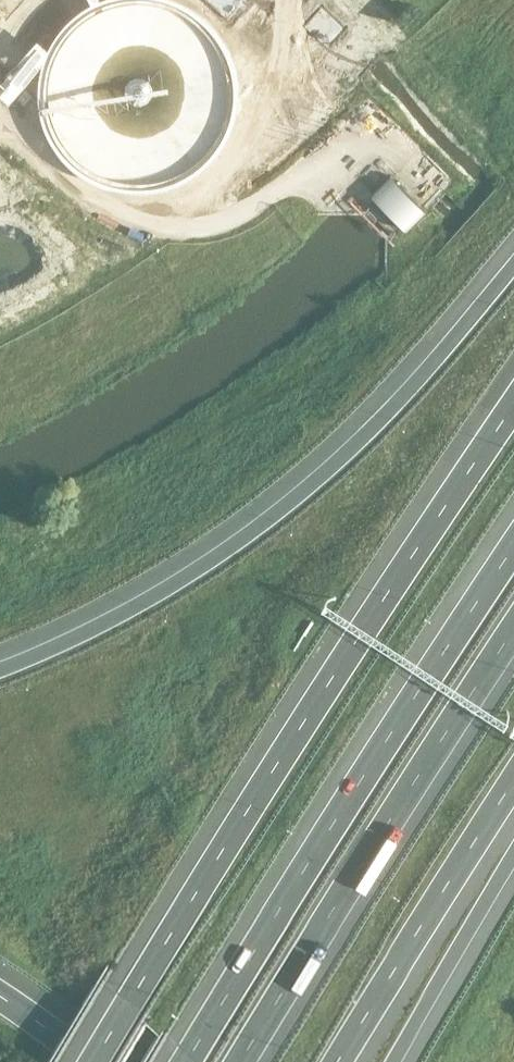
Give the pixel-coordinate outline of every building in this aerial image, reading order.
[(422,208),(392,178),(374,196),(376,198),(370,204),(369,203),(366,206),(394,234),(397,231),(395,230),(402,223),(404,226),(422,208)]
